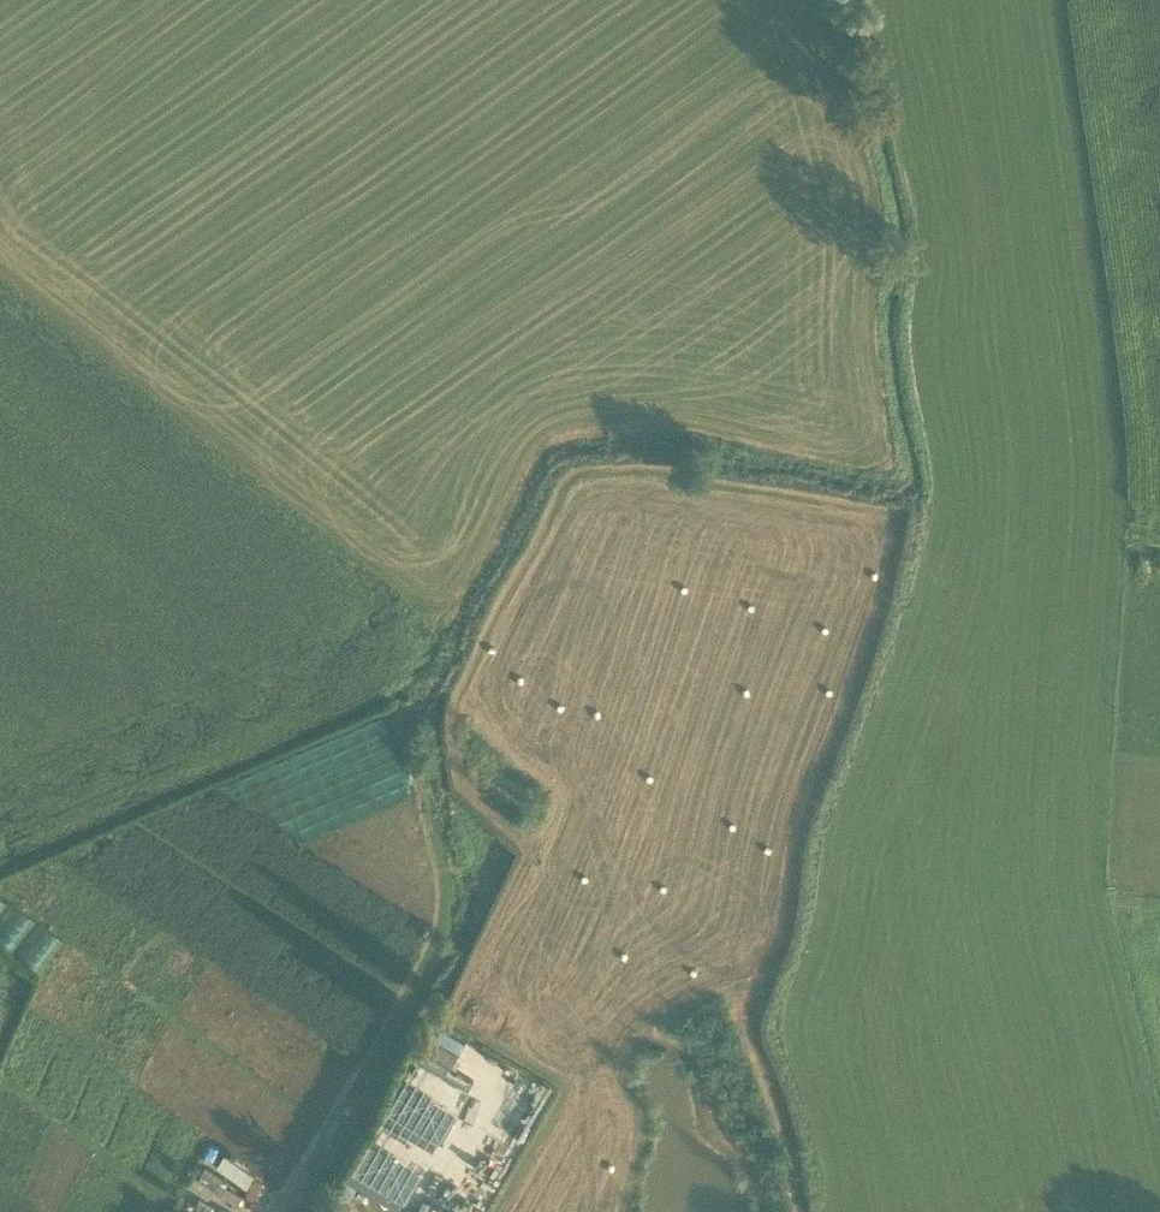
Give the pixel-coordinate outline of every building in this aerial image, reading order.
[(437,1053),(419,1042),(396,1079),(414,1090),(437,1053)] [(326,1211),(361,1211),(408,1130),(381,1115),(326,1211)] [(254,1178),(223,1156),(215,1168),(247,1190),(244,1195),(255,1201),(260,1192),(249,1187),(254,1178)] [(221,1179),(204,1168),(196,1182),(236,1207),(241,1198),(224,1188),(225,1184),(220,1181),(221,1179)] [(194,1203),(189,1211),(209,1211),(194,1203)]
